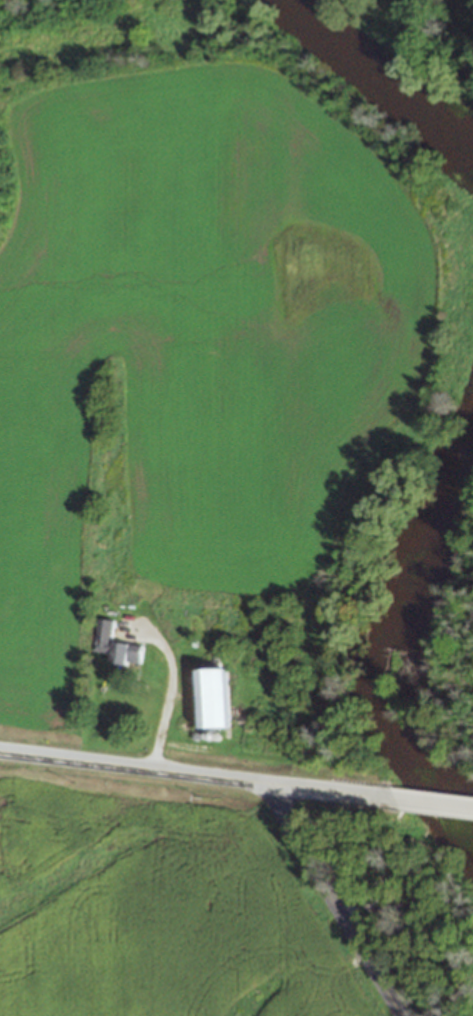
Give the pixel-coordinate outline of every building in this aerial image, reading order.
[(108,618),(92,618),(92,651),(108,651),(108,618)] [(112,663),(140,664),(141,643),(113,642),(112,663)] [(225,667),(192,668),(193,727),(226,727),(225,667)]
